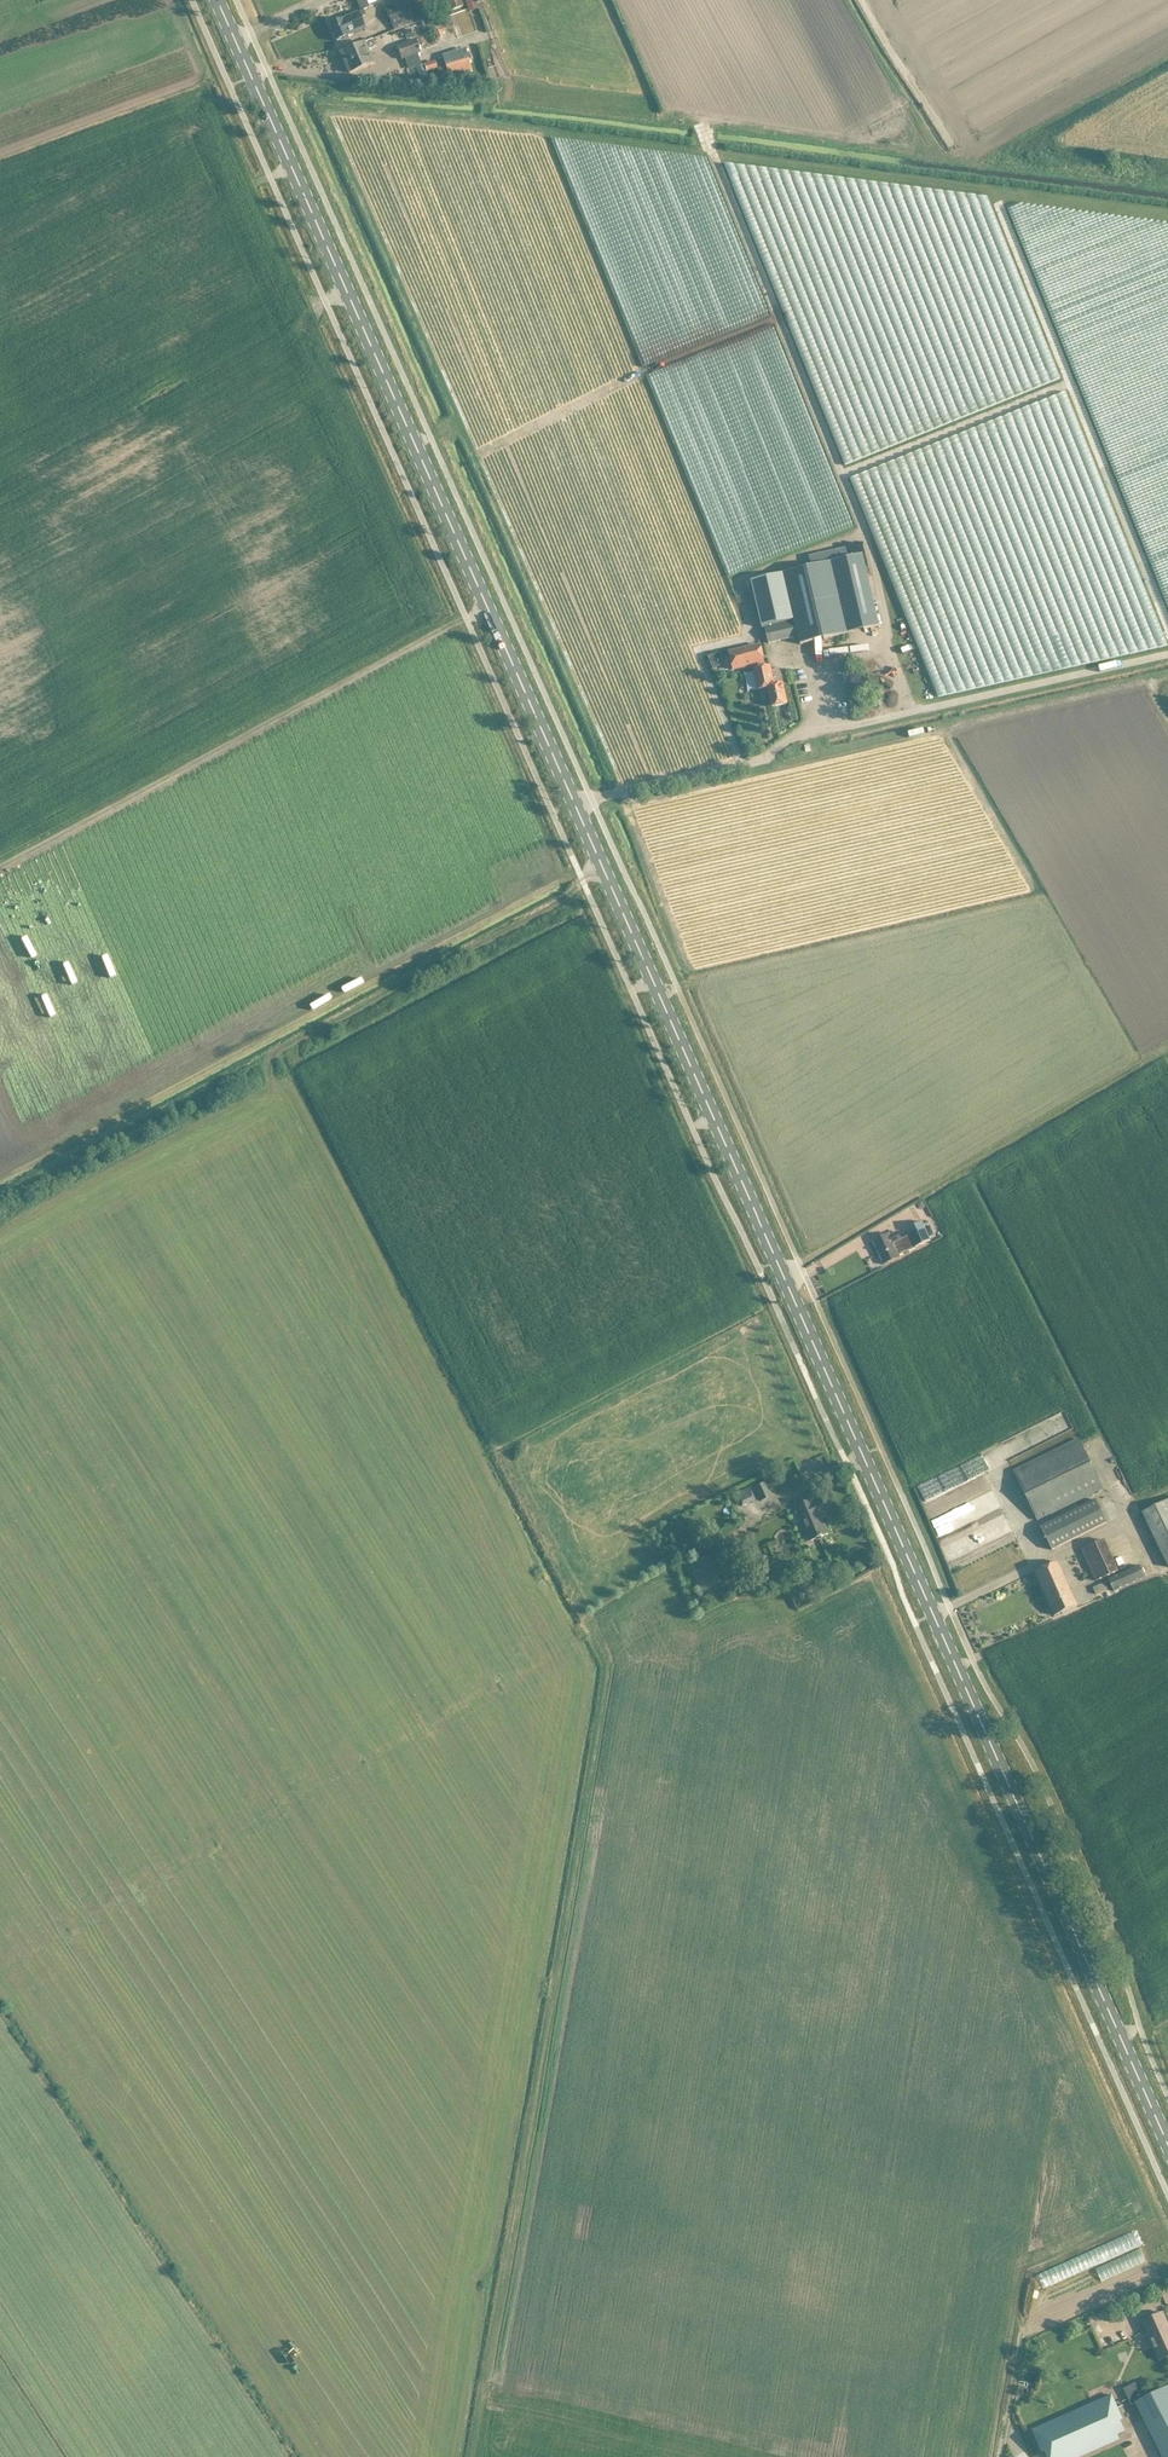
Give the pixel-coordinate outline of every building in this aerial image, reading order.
[(363,10),(369,8),(366,0),(356,0),(361,12),(329,25),(336,42),(365,29),(360,18),(366,16),(363,10)] [(413,0),(408,0),(386,9),(394,27),(419,15),(413,0)] [(459,0),(445,0),(449,12),(462,8),(459,0)] [(421,53),(416,38),(398,44),(402,60),(405,59),(408,70),(417,67),(421,80),(429,78),(424,64),(422,65),(418,54),(421,53)] [(350,74),(361,69),(372,64),(367,52),(376,48),(372,40),(341,53),(350,74)] [(468,60),(446,67),(449,79),(472,72),(468,60)] [(751,582),(762,628),(765,628),(769,644),(799,637),(801,645),(880,626),(863,556),(784,574),(751,582)] [(715,656),(721,674),(739,668),(733,650),(715,656)] [(773,708),(787,705),(783,684),(774,686),(770,667),(755,670),(759,690),(769,688),(773,708)] [(955,696),(959,690),(946,681),(942,688),(955,696)] [(923,1221),(907,1229),(915,1248),(931,1240),(929,1236),(926,1227),(923,1221)] [(930,1225),(926,1227),(929,1236),(934,1234),(930,1225)] [(873,1241),(884,1265),(900,1257),(907,1253),(902,1240),(898,1232),(890,1236),(890,1234),(873,1241)] [(1028,1429),(1034,1444),(1079,1426),(1073,1411),(1028,1429)] [(1038,1521),(1049,1515),(1103,1488),(1080,1440),(1014,1472),(1038,1521)] [(933,1501),(955,1489),(948,1477),(927,1488),(933,1501)] [(764,1483),(755,1487),(761,1500),(770,1496),(764,1483)] [(742,1506),(755,1500),(750,1487),(736,1493),(742,1506)] [(797,1507),(811,1541),(828,1534),(821,1518),(827,1516),(819,1499),(814,1501),(813,1500),(797,1507)] [(1041,1527),(1052,1551),(1109,1523),(1097,1499),(1041,1527)] [(1142,1513),(1167,1566),(1167,1500),(1142,1513)] [(1081,1550),(1096,1581),(1119,1570),(1105,1540),(1081,1550)] [(1127,1557),(1141,1551),(1136,1540),(1123,1546),(1127,1557)] [(725,1580),(713,1554),(689,1566),(702,1592),(725,1580)] [(1055,1616),(1066,1611),(1077,1606),(1058,1562),(1047,1567),(1036,1572),(1055,1616)] [(1145,1578),(1140,1565),(1108,1579),(1114,1592),(1145,1578)] [(1109,1589),(1106,1582),(1093,1588),(1096,1594),(1109,1589)] [(1143,2322),(1160,2361),(1167,2357),(1167,2323),(1163,2313),(1143,2322)] [(1144,2398),(1136,2383),(1124,2389),(1132,2405),(1138,2402),(1166,2456),(1167,2456),(1167,2386),(1144,2398)] [(1032,2429),(1042,2453),(1045,2452),(1047,2456),(1081,2456),(1120,2440),(1118,2435),(1125,2432),(1120,2421),(1123,2420),(1112,2394),(1032,2429)]
